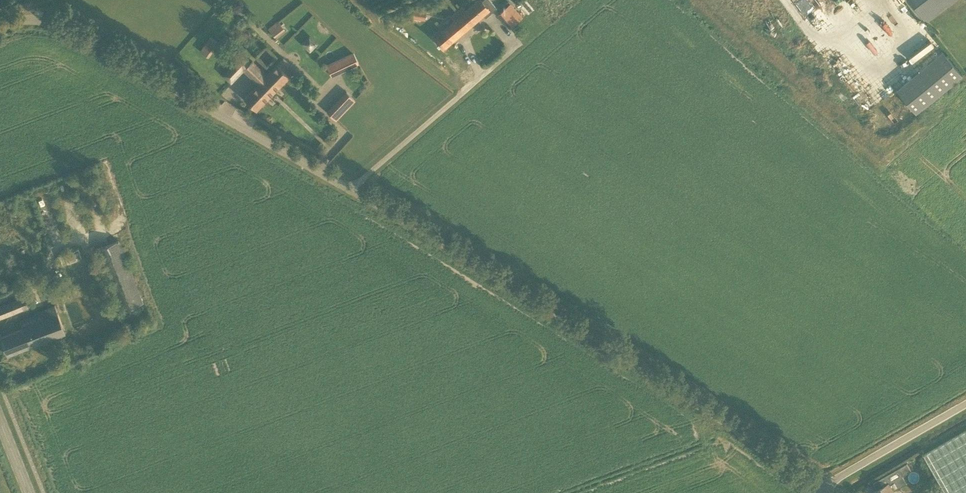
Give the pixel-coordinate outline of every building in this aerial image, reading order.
[(482,0),(481,0),(478,0),(466,10),(462,6),(457,11),(470,26),(483,15),(485,17),(497,8),(490,0),(482,0)] [(954,0),(909,0),(925,22),(954,0)] [(510,27),(519,19),(522,17),(511,4),(498,14),(510,27)] [(422,19),(423,11),(414,10),(412,18),(422,19)] [(451,42),(470,26),(457,11),(451,16),(454,20),(441,31),(451,42)] [(275,37),(285,30),(278,21),(268,29),(275,37)] [(301,43),(310,50),(317,41),(308,34),(301,43)] [(208,57),(214,49),(218,43),(210,37),(200,51),(208,57)] [(332,77),(358,63),(352,51),(326,65),(332,77)] [(961,74),(942,51),(896,89),(915,112),(961,74)] [(257,110),(290,76),(278,64),(267,75),(252,60),(243,70),(258,84),(245,98),(257,110)] [(336,120),(356,100),(346,91),(327,111),(336,120)] [(97,250),(120,312),(143,303),(120,241),(97,250)] [(3,317),(29,307),(25,297),(0,306),(0,318),(3,317)] [(7,355),(65,332),(65,331),(80,325),(72,303),(21,322),(23,328),(0,337),(7,355)] [(924,454),(946,492),(943,492),(965,492),(965,430),(924,454)] [(891,492),(895,490),(891,482),(902,475),(912,470),(908,463),(886,475),(890,482),(877,489),(875,491),(876,492),(892,492),(891,492)]
